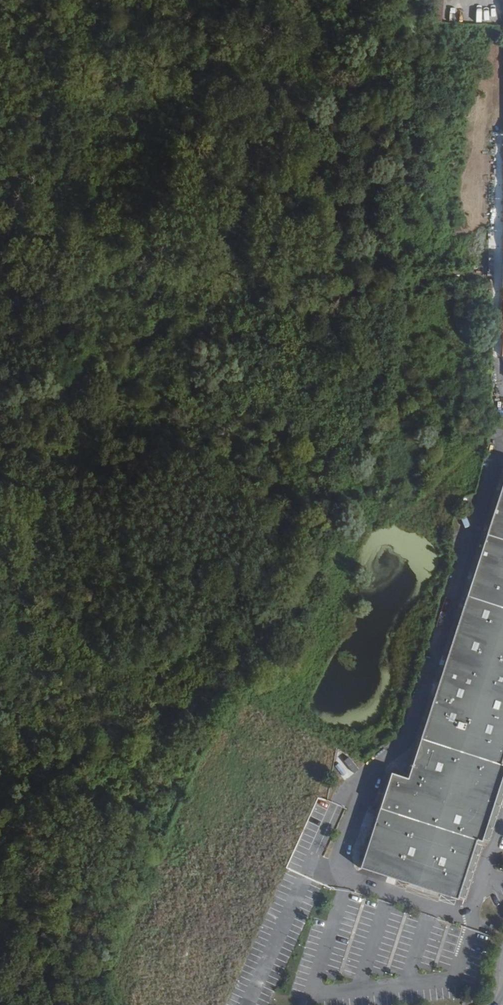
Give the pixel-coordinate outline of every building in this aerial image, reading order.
[(400,781),(384,775),(353,870),(451,902),(452,899),(469,846),(470,843),(475,844),(476,841),(499,771),(500,768),(495,767),(502,743),(502,469),(400,781)] [(499,771),(476,841),(483,844),(502,782),(502,773),(499,771)] [(476,848),(469,846),(452,899),(459,902),(476,848)]
